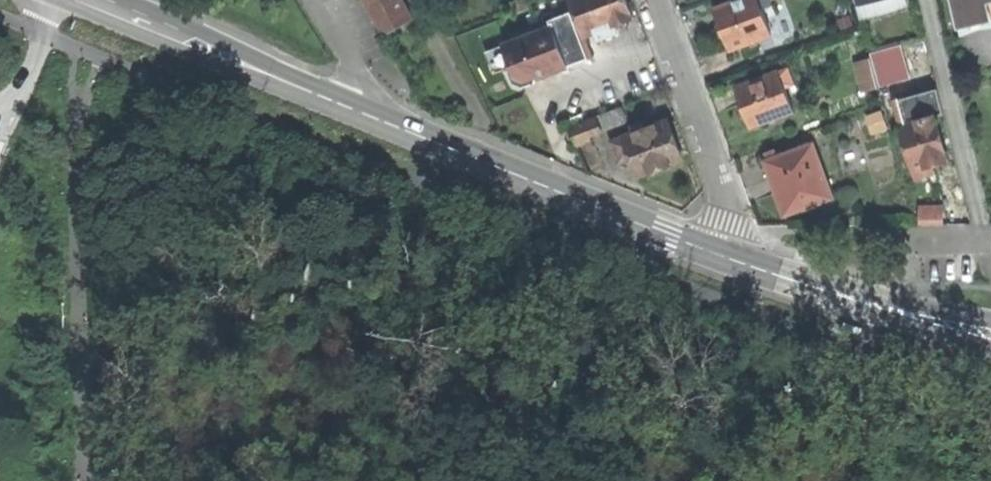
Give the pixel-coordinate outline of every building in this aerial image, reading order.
[(407,0),(370,0),(386,29),(400,22),(415,14),(407,0)] [(586,35),(597,31),(600,39),(618,32),(616,25),(633,18),(626,0),(572,0),(579,17),(586,35)] [(716,10),(724,31),(731,50),(772,36),(763,12),(759,0),(744,0),(716,10)] [(763,12),(774,8),(771,0),(759,0),(763,12)] [(982,0),(983,0),(961,0),(966,21),(976,19),(985,17),(982,0)] [(553,27),(560,45),(581,37),(586,35),(579,17),(568,21),(565,14),(550,20),(553,27)] [(555,47),(560,45),(553,27),(505,45),(513,66),(511,71),(515,81),(525,86),(535,83),(537,77),(563,68),(555,47)] [(584,44),(581,37),(560,45),(555,47),(563,68),(569,65),(563,51),(584,44)] [(506,69),(511,71),(513,66),(505,45),(504,45),(487,52),(495,73),(506,69)] [(901,45),(871,53),(880,87),(910,78),(901,45)] [(861,92),(878,88),(870,59),(853,63),(861,92)] [(779,72),(785,88),(795,85),(789,68),(779,72)] [(785,88),(779,72),(736,87),(744,109),(751,129),(794,113),(785,88)] [(937,89),(899,100),(907,124),(935,116),(944,113),(937,89)] [(894,100),(901,126),(907,124),(899,100),(899,99),(894,100)] [(596,117),(602,131),(626,121),(621,107),(596,117)] [(869,115),(876,131),(890,125),(884,109),(869,115)] [(935,116),(907,124),(901,126),(914,170),(930,165),(948,160),(935,116)] [(589,136),(602,131),(596,117),(568,129),(575,147),(591,141),(589,136)] [(669,121),(643,130),(633,134),(613,142),(621,163),(633,158),(637,168),(640,176),(683,159),(669,121)] [(630,126),(633,134),(643,130),(640,123),(630,126)] [(775,151),(767,154),(769,160),(766,161),(785,215),(816,204),(832,198),(813,144),(777,157),(775,151)] [(944,205),(919,206),(920,225),(944,224),(944,205)] [(804,244),(803,248),(811,250),(823,254),(826,246),(810,241),(805,240),(804,244)] [(860,338),(863,330),(843,323),(840,331),(855,336),(860,338)]
